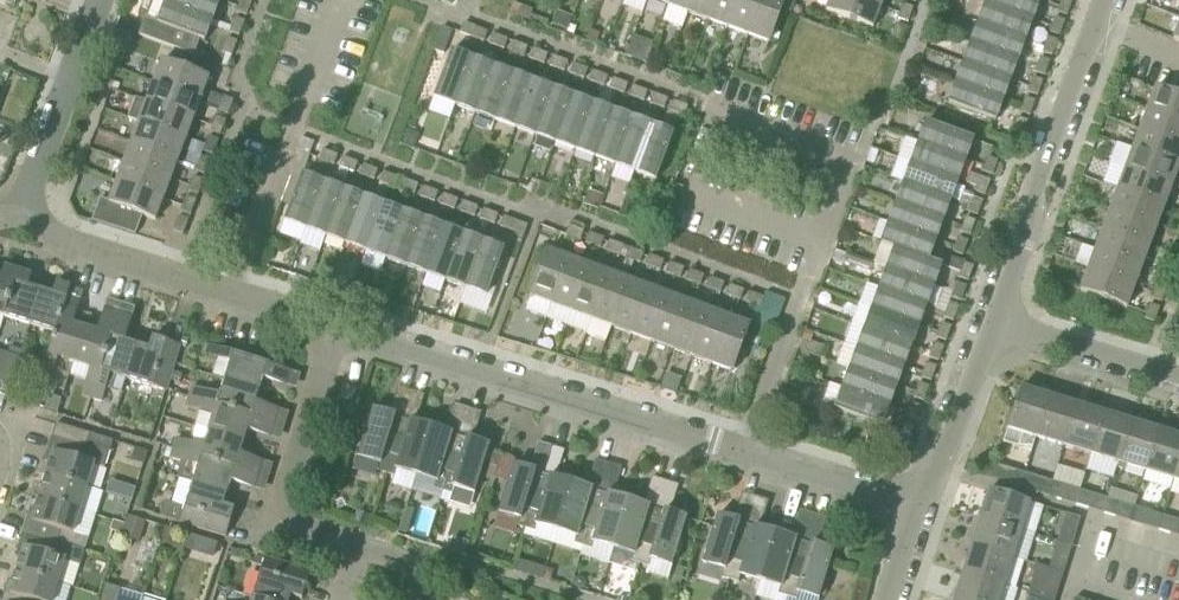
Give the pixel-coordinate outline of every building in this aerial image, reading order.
[(13,9),(17,0),(0,0),(0,4),(13,9)] [(212,21),(220,1),(216,0),(167,0),(166,4),(212,21)] [(252,1),(249,0),(242,0),(237,12),(247,16),(252,1)] [(668,6),(688,13),(693,0),(670,0),(668,6)] [(688,13),(708,20),(716,0),(693,0),(688,13)] [(708,20),(728,28),(738,0),(716,0),(708,20)] [(728,28),(748,35),(761,0),(738,0),(728,28)] [(748,35),(769,43),(785,0),(761,0),(748,35)] [(881,8),(860,0),(831,0),(826,11),(873,29),(881,8)] [(1037,0),(976,0),(986,4),(1032,21),(1040,1),(1037,0)] [(1072,1),(1070,0),(1062,0),(1057,12),(1067,15),(1072,1)] [(533,9),(514,3),(510,15),(547,27),(549,20),(532,14),(533,9)] [(200,41),(204,42),(212,21),(166,4),(158,25),(200,41)] [(899,19),(908,22),(914,7),(904,4),(899,19)] [(1025,41),(1032,21),(986,4),(978,24),(1025,41)] [(568,30),(573,17),(558,11),(553,24),(568,30)] [(1059,35),(1065,21),(1055,17),(1050,32),(1059,35)] [(240,36),(245,21),(235,18),(230,32),(240,36)] [(145,20),(139,36),(194,56),(200,41),(158,25),(145,20)] [(946,32),(949,24),(939,20),(936,28),(946,32)] [(891,39),(901,43),(906,27),(897,24),(891,39)] [(1025,41),(978,24),(971,43),(1018,61),(1025,41)] [(576,28),(569,25),(566,34),(573,36),(576,28)] [(448,43),(452,30),(443,27),(441,31),(438,39),(448,43)] [(488,33),(473,27),(469,37),(484,42),(488,33)] [(112,44),(126,49),(128,49),(133,34),(117,28),(112,44)] [(596,44),(600,34),(590,30),(586,41),(596,44)] [(771,38),(777,41),(780,34),(773,32),(771,38)] [(508,40),(493,34),(489,44),(504,50),(508,40)] [(642,62),(646,64),(654,44),(634,36),(627,56),(642,62)] [(1042,52),(1052,56),(1058,41),(1048,37),(1042,52)] [(232,56),(238,41),(228,38),(222,53),(232,56)] [(528,47),(513,42),(510,52),(524,57),(528,47)] [(1010,81),(1018,61),(971,43),(963,63),(1010,81)] [(548,55),(533,49),(530,59),(544,65),(548,55)] [(434,98),(455,106),(472,60),(451,52),(434,98)] [(568,62),(553,57),(550,66),(564,72),(568,62)] [(1040,57),(1035,72),(1044,75),(1050,61),(1040,57)] [(472,60),(455,106),(475,113),(492,67),(472,60)] [(201,100),(209,79),(163,62),(155,83),(201,100)] [(963,63),(957,81),(956,83),(1003,101),(1010,81),(963,63)] [(588,70),(573,64),(570,74),(585,79),(588,70)] [(512,74),(492,67),(475,113),(495,121),(512,74)] [(2,69),(0,74),(0,81),(6,83),(10,71),(2,69)] [(608,77),(593,72),(590,81),(605,87),(608,77)] [(512,74),(495,121),(515,128),(533,82),(512,74)] [(1037,95),(1042,81),(1033,77),(1027,92),(1037,95)] [(628,85),(613,79),(610,89),(625,94),(628,85)] [(553,89),(533,82),(515,128),(535,136),(553,89)] [(147,103),(193,120),(201,100),(155,83),(147,103)] [(948,104),(995,122),(1003,101),(956,83),(948,104)] [(648,92),(633,86),(629,96),(644,102),(648,92)] [(555,143),(572,97),(553,89),(535,136),(555,143)] [(1155,89),(1147,110),(1178,122),(1178,98),(1155,89)] [(668,99),(653,94),(650,103),(646,115),(655,118),(659,107),(665,109),(668,99)] [(228,115),(233,101),(224,97),(218,111),(228,115)] [(592,104),(572,97),(555,143),(575,151),(592,104)] [(1029,115),(1035,101),(1025,97),(1020,112),(1029,115)] [(193,120),(147,103),(136,99),(129,119),(140,123),(186,140),(193,120)] [(684,116),(688,107),(673,101),(670,111),(684,116)] [(592,104),(575,151),(595,158),(612,112),(592,104)] [(1140,130),(1178,145),(1178,122),(1147,110),(1140,130)] [(632,119),(612,112),(595,158),(615,165),(632,119)] [(221,135),(226,120),(216,116),(211,131),(221,135)] [(1012,132),(1022,136),(1027,121),(1018,117),(1012,132)] [(632,119),(615,165),(635,173),(652,126),(632,119)] [(973,140),(927,122),(919,143),(965,161),(973,140)] [(179,160),(186,140),(140,123),(132,143),(179,160)] [(674,134),(652,126),(635,173),(656,181),(674,134)] [(415,147),(420,135),(407,130),(403,142),(415,147)] [(1140,130),(1133,150),(1178,167),(1178,145),(1140,130)] [(203,151),(213,155),(219,140),(209,137),(203,151)] [(302,139),(296,154),(299,155),(308,158),(314,143),(302,139)] [(125,163),(171,180),(179,160),(132,143),(125,163)] [(912,163),(958,181),(965,161),(919,143),(912,163)] [(338,156),(323,150),(320,160),(335,166),(338,156)] [(1125,170),(1172,187),(1178,167),(1133,150),(1125,170)] [(206,175),(211,160),(202,156),(196,171),(206,175)] [(992,175),(997,161),(987,157),(982,171),(992,175)] [(358,163),(343,158),(340,167),(354,173),(358,163)] [(117,183),(164,200),(171,180),(125,163),(117,183)] [(904,183),(950,201),(958,181),(912,163),(904,183)] [(378,171),(363,165),(360,175),(375,180),(378,171)] [(349,171),(340,167),(336,178),(346,181),(349,171)] [(1118,190),(1164,207),(1172,187),(1125,170),(1118,190)] [(398,178),(383,172),(380,182),(395,188),(398,178)] [(968,183),(977,186),(975,192),(984,195),(990,180),(971,173),(968,183)] [(323,183),(302,175),(285,222),(306,229),(323,183)] [(198,195),(204,180),(194,176),(189,191),(198,195)] [(418,185),(404,180),(400,190),(415,195),(418,185)] [(164,200),(117,183),(110,203),(101,200),(92,224),(135,236),(143,217),(156,221),(164,200)] [(326,237),(343,190),(323,183),(306,229),(300,244),(320,251),(326,237)] [(904,183),(897,203),(943,221),(950,201),(904,183)] [(439,193),(424,187),(420,197),(435,203),(439,193)] [(326,237),(346,244),(363,198),(343,190),(326,237)] [(589,190),(586,198),(584,205),(598,210),(603,195),(589,190)] [(1118,190),(1110,210),(1157,227),(1164,207),(1118,190)] [(440,205),(450,208),(455,210),(458,200),(444,195),(440,205)] [(191,215),(196,200),(187,196),(181,211),(191,215)] [(967,211),(977,215),(983,200),(973,197),(967,211)] [(366,252),(383,205),(363,198),(346,244),(366,252)] [(479,208),(464,202),(460,212),(475,217),(479,208)] [(889,223),(936,241),(943,221),(897,203),(889,223)] [(366,252),(386,259),(403,213),(383,205),(366,252)] [(499,215),(484,209),(480,219),(495,225),(499,215)] [(1103,230),(1149,247),(1157,227),(1110,210),(1103,230)] [(406,266),(423,220),(403,213),(386,259),(406,266)] [(183,235),(189,220),(179,216),(173,232),(183,235)] [(518,222),(504,217),(500,227),(515,232),(518,222)] [(960,231),(970,235),(975,220),(966,217),(960,231)] [(426,274),(443,227),(423,220),(406,266),(426,274)] [(895,250),(928,260),(936,241),(889,223),(881,245),(895,250)] [(569,226),(566,235),(565,236),(580,241),(584,232),(569,226)] [(446,281),(463,235),(443,227),(426,274),(446,281)] [(1103,230),(1096,250),(1142,267),(1149,247),(1103,230)] [(601,248),(603,241),(605,238),(590,233),(586,243),(601,248)] [(466,288),(483,242),(463,235),(446,281),(466,288)] [(953,252),(962,256),(968,240),(958,237),(953,252)] [(621,255),(624,248),(625,245),(610,240),(606,250),(621,255)] [(466,288),(487,296),(504,250),(483,242),(466,288)] [(1178,258),(1178,246),(1173,244),(1168,258),(1177,262),(1178,258)] [(626,258),(635,261),(641,263),(645,253),(630,248),(626,258)] [(869,273),(873,263),(854,256),(836,250),(832,260),(851,267),(855,268),(860,270),(869,273)] [(895,250),(887,270),(934,286),(942,265),(928,260),(895,250)] [(1088,270),(1135,287),(1142,267),(1096,250),(1088,270)] [(546,318),(551,305),(569,259),(547,251),(525,310),(546,318)] [(646,265),(648,266),(661,270),(665,260),(650,255),(646,265)] [(626,258),(622,269),(630,272),(635,261),(626,258)] [(571,312),(588,266),(569,259),(551,305),(571,312)] [(960,273),(964,263),(963,263),(954,259),(950,269),(960,273)] [(681,278),(685,268),(670,262),(666,272),(681,278)] [(974,267),(964,263),(960,273),(958,277),(969,281),(974,267)] [(1170,282),(1175,267),(1166,264),(1160,278),(1170,282)] [(571,312),(591,320),(609,273),(588,266),(571,312)] [(5,317),(19,272),(5,268),(1,279),(0,279),(0,316),(5,317)] [(701,285),(704,278),(705,275),(690,270),(686,280),(701,285)] [(880,290),(926,306),(934,286),(887,270),(880,290)] [(1127,308),(1128,306),(1135,287),(1088,270),(1080,291),(1127,308)] [(32,276),(19,272),(5,317),(30,325),(41,291),(28,287),(32,276)] [(611,327),(629,281),(609,273),(591,320),(586,334),(606,341),(611,327)] [(710,277),(709,280),(706,287),(721,293),(725,283),(710,277)] [(611,327),(631,335),(649,288),(629,281),(611,327)] [(961,301),(967,286),(956,282),(951,297),(961,301)] [(53,295),(41,291),(30,325),(54,333),(62,310),(63,310),(71,288),(56,284),(53,295)] [(745,290),(730,284),(726,295),(741,300),(745,290)] [(1162,302),(1168,287),(1158,284),(1152,298),(1162,302)] [(54,333),(47,355),(39,382),(50,386),(54,373),(70,377),(74,364),(73,363),(84,329),(73,326),(84,292),(71,288),(63,310),(62,310),(54,333)] [(651,342),(669,296),(649,288),(631,335),(651,342)] [(872,310),(919,326),(926,306),(880,290),(872,310)] [(765,297),(750,292),(746,302),(761,308),(765,297)] [(651,342),(671,349),(689,303),(669,296),(651,342)] [(87,382),(95,385),(121,303),(108,299),(98,334),(84,329),(73,363),(74,364),(70,377),(87,381),(87,382)] [(943,317),(954,321),(959,306),(949,302),(943,317)] [(136,345),(125,342),(135,308),(121,303),(95,385),(91,399),(103,403),(106,388),(123,393),(126,380),(136,345)] [(691,357),(709,310),(689,303),(671,349),(691,357)] [(1150,304),(1147,313),(1145,319),(1154,323),(1160,307),(1150,304)] [(691,357),(711,364),(729,318),(709,310),(691,357)] [(872,310),(865,330),(912,346),(919,326),(872,310)] [(729,318),(711,364),(732,372),(750,326),(729,318)] [(946,341),(952,326),(942,322),(936,337),(946,341)] [(865,330),(858,349),(904,366),(912,346),(865,330)] [(823,356),(826,347),(811,342),(814,333),(806,331),(800,349),(823,356)] [(166,392),(180,347),(152,338),(149,349),(136,345),(126,380),(166,392)] [(939,361),(944,346),(934,342),(928,357),(939,361)] [(221,350),(206,345),(203,355),(218,360),(221,350)] [(10,346),(8,354),(21,358),(24,350),(10,346)] [(858,349),(850,369),(897,386),(904,366),(858,349)] [(8,354),(0,352),(0,382),(8,354)] [(232,353),(229,364),(224,381),(259,391),(263,378),(274,382),(278,367),(232,353)] [(0,382),(0,383),(13,387),(21,358),(8,354),(0,382)] [(921,377),(931,381),(937,366),(927,362),(921,377)] [(850,369),(843,389),(889,406),(897,386),(850,369)] [(662,387),(661,388),(662,388),(677,393),(682,379),(666,373),(662,387)] [(800,390),(804,378),(794,374),(789,386),(800,390)] [(224,381),(219,396),(192,387),(188,398),(262,420),(266,406),(255,403),(259,391),(224,381)] [(924,401),(929,386),(919,382),(913,397),(924,401)] [(352,400),(356,389),(345,386),(341,397),(352,400)] [(373,410),(358,457),(380,464),(378,472),(395,477),(397,469),(400,458),(384,453),(391,433),(397,435),(411,391),(398,387),(389,415),(373,410)] [(889,406),(843,389),(835,410),(881,427),(889,406)] [(1020,389),(1008,429),(1035,438),(1048,397),(1020,389)] [(417,475),(431,428),(416,423),(424,395),(411,391),(397,435),(391,433),(384,453),(400,458),(397,469),(417,475)] [(1048,397),(1035,438),(1062,446),(1075,405),(1048,397)] [(210,416),(208,432),(243,442),(247,430),(258,433),(262,420),(188,398),(186,407),(210,416)] [(916,421),(922,406),(911,402),(906,417),(916,421)] [(446,433),(431,428),(417,475),(436,481),(434,489),(452,494),(453,487),(457,475),(441,470),(447,451),(455,453),(468,409),(455,405),(446,433)] [(1103,414),(1075,405),(1062,446),(1090,455),(1103,414)] [(488,451),(489,446),(473,441),(481,413),(468,409),(455,453),(447,451),(441,470),(457,475),(453,487),(475,493),(485,461),(488,451)] [(1130,422),(1103,414),(1090,455),(1118,463),(1130,422)] [(908,441),(914,426),(904,422),(898,437),(908,441)] [(1130,422),(1118,463),(1145,471),(1158,431),(1130,422)] [(56,424),(52,438),(83,447),(87,434),(56,424)] [(1158,431),(1145,471),(1172,480),(1178,458),(1178,437),(1158,431)] [(208,432),(200,457),(246,471),(250,458),(239,454),(243,442),(208,432)] [(79,460),(48,450),(45,462),(51,464),(47,475),(88,488),(95,466),(105,468),(114,442),(87,434),(83,447),(79,460)] [(83,447),(52,438),(48,450),(79,460),(83,447)] [(188,453),(191,443),(176,439),(173,449),(188,453)] [(513,466),(508,481),(498,513),(519,519),(516,526),(535,532),(538,525),(539,514),(523,509),(529,489),(537,492),(550,446),(538,443),(530,471),(513,466)] [(557,531),(571,484),(556,479),(564,451),(550,446),(537,492),(529,489),(523,509),(539,514),(538,525),(557,531)] [(135,449),(131,462),(144,465),(147,452),(135,449)] [(185,463),(188,453),(173,449),(170,458),(185,463)] [(200,457),(193,482),(227,493),(231,482),(242,485),(246,471),(200,457)] [(587,488),(571,484),(557,531),(575,537),(573,544),(591,550),(593,542),(596,532),(580,526),(586,507),(594,509),(608,464),(596,460),(587,488)] [(613,548),(628,501),(613,496),(622,468),(608,464),(594,509),(586,507),(580,526),(596,532),(593,542),(613,548)] [(997,465),(992,479),(1020,488),(1025,473),(997,465)] [(1053,482),(1051,481),(1047,496),(1075,505),(1079,490),(1080,490),(1084,478),(1057,470),(1053,482)] [(1047,496),(1051,481),(1025,473),(1020,488),(1047,496)] [(81,511),(88,488),(47,475),(44,486),(38,485),(34,497),(40,498),(81,511)] [(644,506),(628,501),(613,548),(632,554),(629,561),(648,567),(651,560),(653,549),(636,544),(643,523),(651,526),(665,481),(652,478),(644,506)] [(672,567),(686,519),(670,514),(679,486),(665,481),(651,526),(643,523),(636,544),(653,549),(651,560),(672,567)] [(193,482),(183,514),(163,507),(160,517),(226,537),(235,509),(223,506),(227,493),(193,482)] [(136,489),(123,485),(119,497),(132,501),(136,489)] [(1111,488),(1107,498),(1102,513),(1129,522),(1135,507),(1138,497),(1111,488)] [(1021,531),(1030,503),(989,490),(980,519),(1021,531)] [(1075,505),(1084,508),(1102,513),(1107,498),(1080,490),(1079,490),(1075,505)] [(734,521),(717,516),(702,563),(723,569),(721,577),(738,582),(740,574),(743,563),(727,558),(734,539),(742,542),(756,497),(742,493),(734,521)] [(761,581),(775,534),(760,529),(769,501),(756,497),(742,542),(734,539),(727,558),(743,563),(740,574),(761,581)] [(81,511),(40,498),(37,509),(31,508),(23,532),(86,552),(90,539),(74,533),(81,511)] [(402,512),(399,505),(391,502),(384,506),(391,518),(402,512)] [(1129,522),(1157,530),(1161,515),(1135,507),(1129,522)] [(406,534),(413,510),(406,508),(399,532),(406,534)] [(368,527),(371,515),(357,511),(354,523),(368,527)] [(791,539),(775,534),(761,581),(780,586),(777,594),(796,599),(798,592),(797,592),(800,581),(784,576),(790,556),(798,559),(812,514),(800,511),(791,539)] [(797,592),(798,592),(819,599),(834,552),(817,547),(826,518),(812,514),(798,559),(790,556),(784,576),(800,581),(797,592)] [(1081,518),(1066,514),(1057,542),(1072,546),(1081,518)] [(147,521),(128,515),(121,535),(141,541),(147,521)] [(1157,530),(1178,537),(1178,520),(1161,515),(1157,530)] [(972,545),(1013,558),(1021,531),(980,519),(972,545)] [(180,531),(163,526),(158,542),(175,547),(180,531)] [(18,570),(58,583),(65,561),(81,566),(86,552),(23,532),(15,557),(21,559),(18,570)] [(213,558),(218,544),(203,539),(199,554),(213,558)] [(1072,546),(1057,542),(1049,568),(1064,573),(1072,546)] [(964,573),(1004,585),(1014,588),(1016,589),(1024,563),(1013,559),(1013,558),(972,545),(964,573)] [(112,558),(115,548),(108,546),(105,556),(112,558)] [(239,560),(241,553),(233,551),(231,557),(239,560)] [(265,559),(263,566),(253,598),(259,599),(290,599),(291,597),(302,599),(311,572),(265,559)] [(1029,593),(1052,599),(1056,599),(1064,573),(1049,568),(1038,565),(1029,593)] [(541,579),(544,568),(536,566),(536,568),(533,576),(541,579)] [(680,588),(686,568),(678,566),(672,586),(680,588)] [(551,580),(554,572),(546,569),(544,578),(551,580)] [(18,570),(14,582),(8,580),(5,593),(29,599),(53,599),(58,583),(18,570)] [(957,599),(1011,599),(1014,588),(1004,585),(964,573),(955,599),(957,599)] [(587,583),(585,578),(579,576),(574,579),(573,584),(575,589),(581,591),(586,588),(587,583)] [(121,589),(106,585),(102,599),(117,599),(121,589)]
